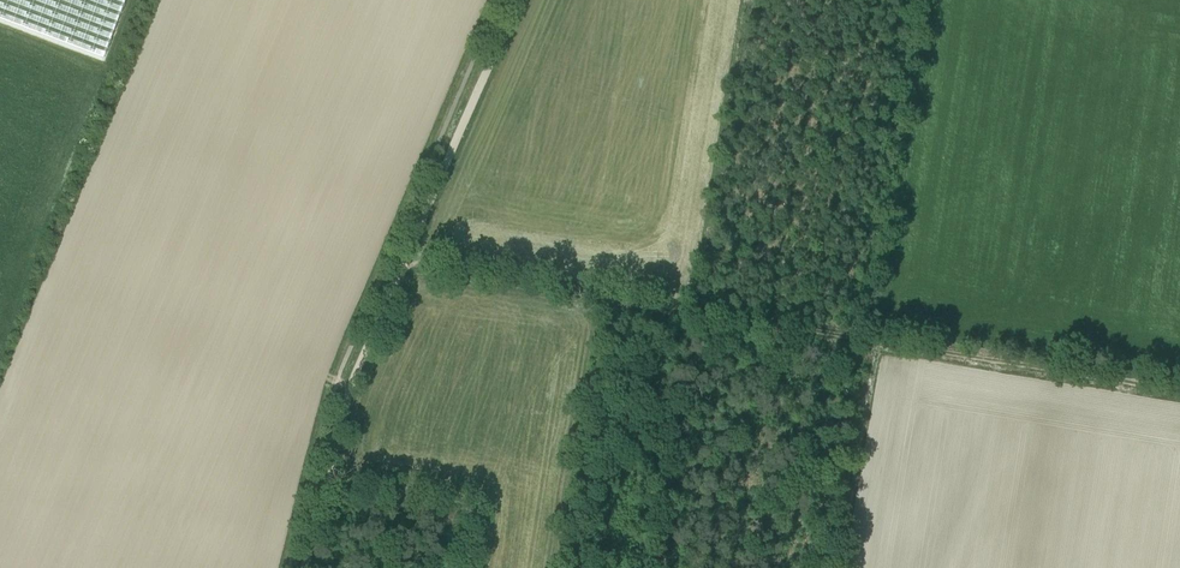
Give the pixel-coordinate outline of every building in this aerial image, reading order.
[(102,59),(124,0),(0,0),(0,21),(102,59)]
